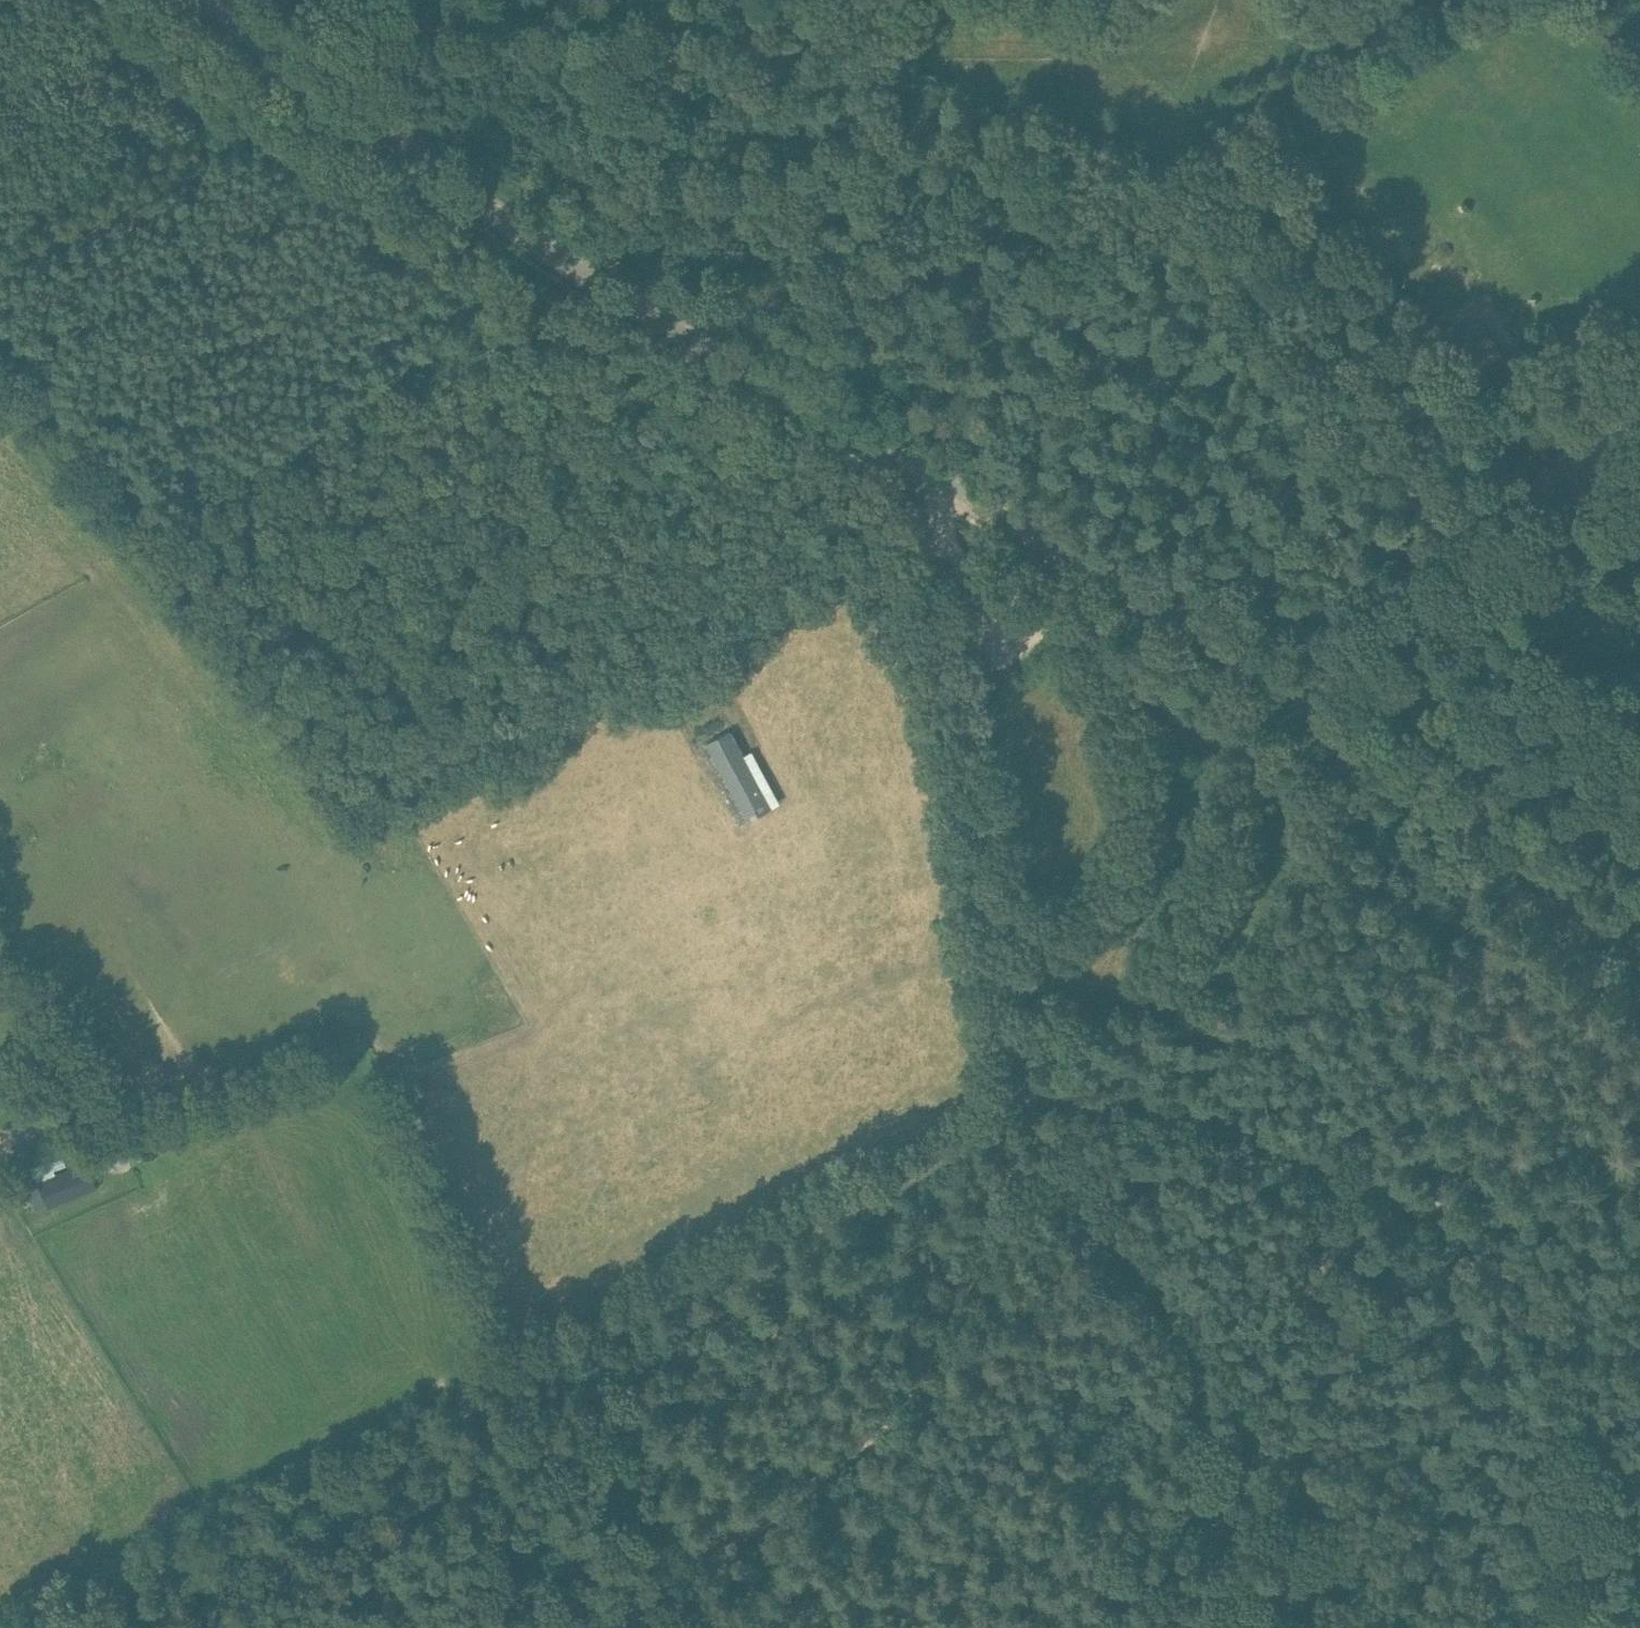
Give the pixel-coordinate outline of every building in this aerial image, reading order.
[(772,807),(731,730),(707,742),(749,819),(772,807)] [(95,1187),(85,1162),(39,1180),(49,1204),(95,1187)]
